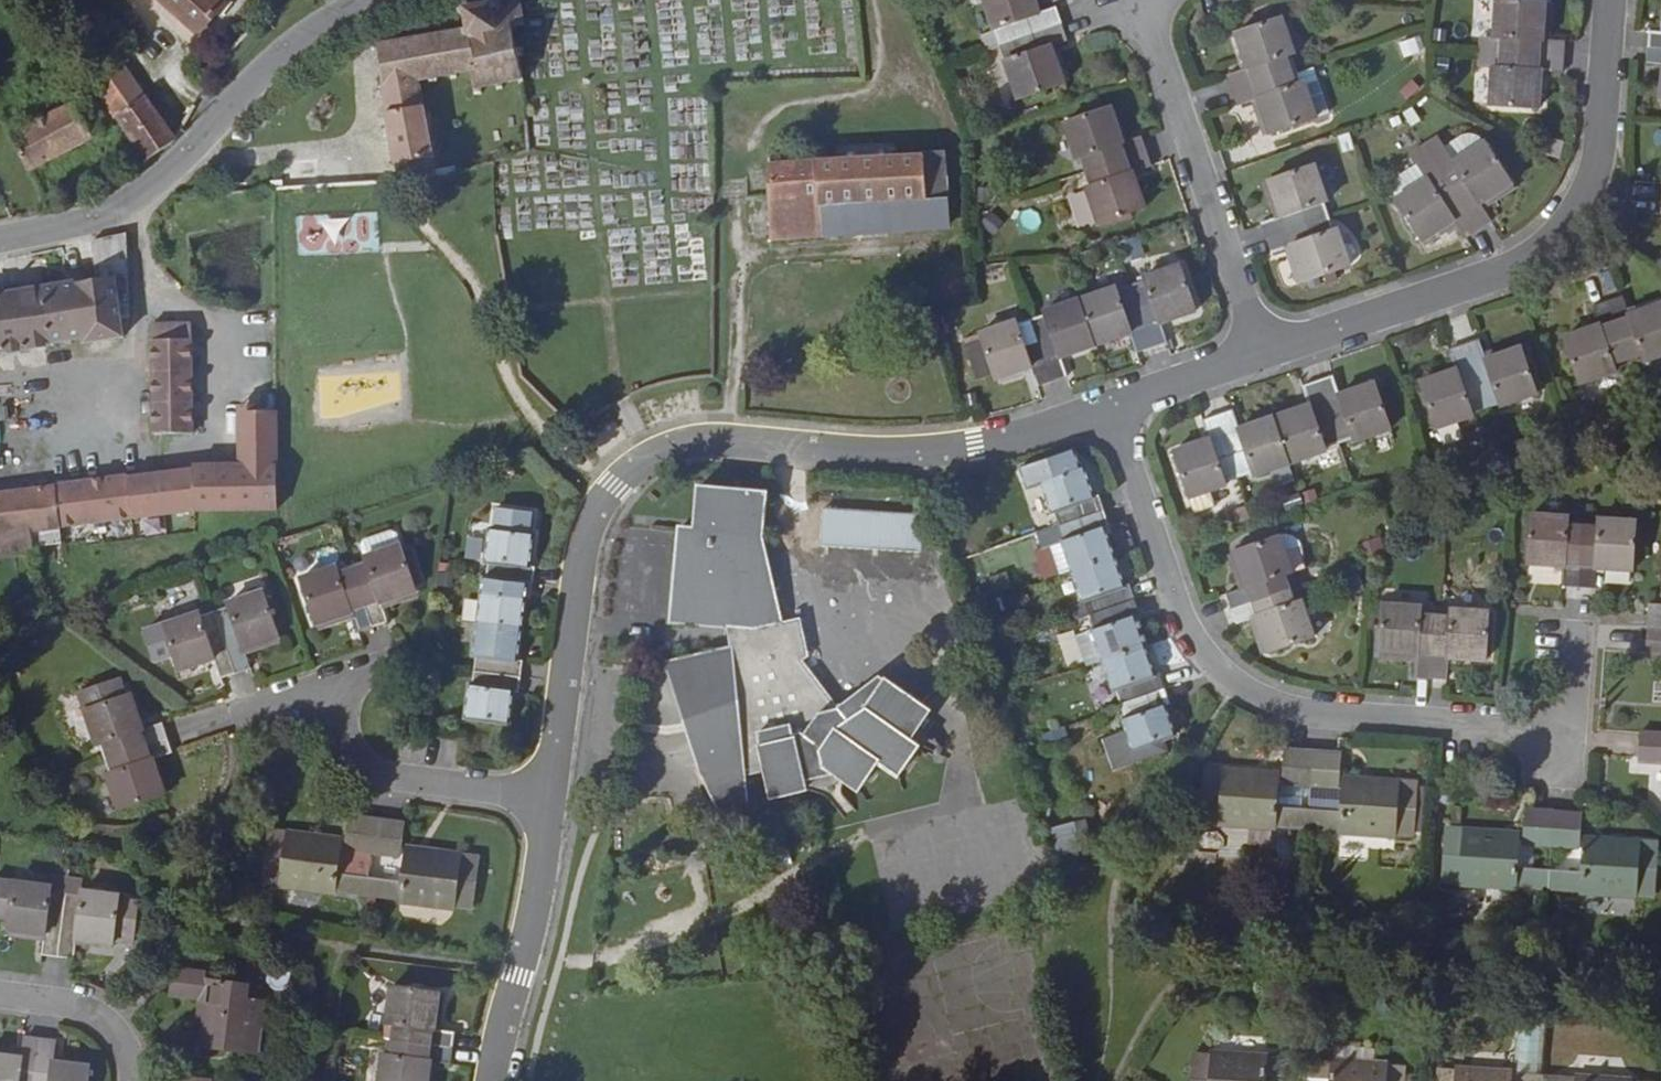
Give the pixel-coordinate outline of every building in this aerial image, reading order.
[(194,41),(222,10),(221,8),(229,0),(147,0),(194,41)] [(420,108),(415,82),(426,80),(426,83),(431,83),(430,79),(447,76),(448,80),(453,79),(452,74),(469,71),(473,95),(478,95),(477,90),(492,87),(493,92),(500,90),(499,86),(514,83),(515,87),(519,87),(514,60),(519,59),(518,52),(513,52),(509,32),(514,31),(514,27),(520,26),(515,0),(502,0),(485,4),(484,9),(468,12),(467,7),(461,8),(462,14),(458,14),(459,20),(463,20),(465,34),(446,38),(445,33),(439,34),(439,38),(378,47),(378,43),(374,43),(373,48),(370,48),(371,54),(375,53),(380,85),(376,86),(377,91),(381,91),(385,115),(420,108)] [(995,47),(1057,26),(1052,11),(1032,17),(1027,0),(975,0),(987,35),(990,34),(995,47)] [(1493,44),(1492,58),(1558,63),(1560,46),(1547,45),(1539,44),(1542,5),(1495,1),(1491,44),(1493,44)] [(1550,5),(1542,5),(1539,44),(1547,45),(1550,5)] [(1223,77),(1228,93),(1290,73),(1285,59),(1288,57),(1275,17),(1231,32),(1243,70),(1223,77)] [(1057,26),(995,47),(1000,63),(997,65),(1008,99),(1055,83),(1043,48),(1062,42),(1057,26)] [(1660,52),(1660,34),(1658,34),(1645,33),(1643,51),(1660,52)] [(78,44),(90,61),(104,52),(92,34),(78,44)] [(1643,51),(1641,68),(1660,69),(1657,109),(1660,110),(1660,52),(1643,51)] [(1558,63),(1492,58),(1491,74),(1488,74),(1485,114),(1533,118),(1537,79),(1557,80),(1558,63)] [(94,100),(142,169),(173,149),(112,65),(84,85),(88,91),(94,100)] [(1290,73),(1228,93),(1234,108),(1254,102),(1266,141),(1311,126),(1298,87),(1294,87),(1290,73)] [(77,109),(9,146),(17,164),(27,180),(92,145),(90,140),(102,134),(98,126),(100,126),(88,102),(94,100),(88,91),(73,100),(77,109)] [(420,108),(385,115),(383,116),(392,167),(394,167),(396,182),(411,182),(431,180),(420,108)] [(1075,160),(1080,175),(1142,155),(1137,139),(1117,145),(1105,109),(1060,123),(1072,161),(1075,160)] [(1461,135),(1438,150),(1449,167),(1482,147),(1477,139),(1470,135),(1461,135)] [(1435,145),(1421,154),(1472,234),(1487,225),(1480,214),(1476,207),(1508,187),(1482,147),(1449,167),(1438,150),(1435,145)] [(769,238),(951,231),(948,150),(766,156),(769,238)] [(1472,234),(1421,154),(1409,162),(1423,183),(1387,206),(1411,246),(1448,224),(1451,230),(1459,242),(1472,234)] [(1142,155),(1080,175),(1084,189),(1081,190),(1094,231),(1140,216),(1128,176),(1146,170),(1142,155)] [(1256,226),(1261,242),(1323,221),(1318,206),(1321,205),(1309,167),(1264,181),(1276,220),(1269,221),(1256,226)] [(1258,183),(1269,221),(1276,220),(1264,181),(1258,183)] [(1476,207),(1480,214),(1512,193),(1508,187),(1476,207)] [(1653,203),(1660,204),(1660,187),(1654,187),(1653,203)] [(1653,203),(1652,222),(1660,222),(1660,204),(1653,203)] [(1323,221),(1261,242),(1266,257),(1287,250),(1299,289),(1343,274),(1330,233),(1327,234),(1323,221)] [(1448,224),(1411,246),(1415,253),(1451,230),(1448,224)] [(1125,264),(1145,258),(1139,235),(1118,241),(1125,264)] [(72,286),(42,291),(50,344),(82,339),(82,343),(122,337),(119,319),(128,319),(128,316),(124,236),(87,244),(95,278),(91,279),(92,283),(85,284),(85,281),(72,283),(72,286)] [(1141,285),(1126,290),(1147,352),(1164,345),(1157,327),(1195,314),(1180,269),(1141,282),(1141,285)] [(1109,292),(1075,304),(1090,350),(1125,337),(1131,356),(1147,352),(1126,290),(1110,296),(1109,292)] [(50,344),(42,291),(0,297),(0,350),(50,344)] [(1603,305),(1625,367),(1640,361),(1641,364),(1660,357),(1660,307),(1626,320),(1619,300),(1603,305)] [(1041,319),(1026,324),(1047,385),(1061,379),(1056,362),(1090,350),(1075,304),(1039,317),(1041,319)] [(1625,367),(1603,305),(1589,310),(1596,330),(1558,343),(1573,388),(1612,375),(1611,372),(1625,367)] [(1047,385),(1026,324),(1013,329),(1011,327),(972,340),(987,385),(1025,373),(1031,390),(1047,385)] [(150,326),(150,436),(189,436),(187,326),(150,326)] [(1460,348),(1481,411),(1496,406),(1497,409),(1538,395),(1521,350),(1483,364),(1475,344),(1460,348)] [(1467,416),(1481,411),(1460,348),(1445,354),(1452,374),(1414,387),(1429,432),(1469,420),(1467,416)] [(1312,386),(1333,447),(1347,443),(1348,445),(1389,432),(1373,387),(1335,400),(1327,381),(1312,386)] [(1320,452),(1333,447),(1312,386),(1296,391),(1304,411),(1269,423),(1284,468),(1321,455),(1320,452)] [(251,410),(233,410),(236,464),(189,465),(189,468),(123,477),(123,479),(128,520),(194,512),(273,509),(273,409),(251,410)] [(1249,479),(1284,468),(1269,423),(1236,435),(1228,416),(1212,421),(1233,482),(1248,476),(1249,479)] [(1220,486),(1233,482),(1212,421),(1197,426),(1204,446),(1167,458),(1181,504),(1222,489),(1220,486)] [(1049,513),(1055,530),(1099,515),(1094,498),(1087,500),(1078,471),(1037,485),(1046,514),(1049,513)] [(123,479),(123,477),(122,475),(49,484),(49,487),(0,494),(0,537),(16,535),(28,533),(30,549),(57,545),(55,529),(128,520),(123,479)] [(851,727),(841,715),(798,663),(802,659),(794,621),(775,625),(756,540),(754,538),(756,495),(692,492),(689,533),(675,531),(669,629),(730,632),(729,651),(667,666),(679,687),(677,691),(676,694),(678,700),(710,757),(699,772),(708,782),(710,793),(713,798),(716,801),(720,805),(725,807),(731,806),(738,804),(741,800),(746,795),(747,788),(746,777),(767,772),(773,799),(848,783),(861,792),(880,766),(900,780),(920,751),(911,744),(868,714),(851,727)] [(928,516),(829,508),(827,543),(925,551),(928,516)] [(1099,515),(1055,530),(1060,544),(1058,546),(1068,575),(1109,561),(1099,532),(1105,531),(1099,515)] [(1555,595),(1573,596),(1577,529),(1560,528),(1561,525),(1519,522),(1516,570),(1557,572),(1555,595)] [(1577,529),(1573,596),(1590,597),(1591,574),(1631,577),(1634,530),(1594,527),(1593,529),(1577,529)] [(1237,608),(1301,586),(1296,570),(1299,570),(1287,532),(1240,547),(1251,586),(1246,587),(1232,592),(1237,608)] [(0,537),(0,552),(30,549),(28,533),(16,535),(0,537)] [(487,579),(531,585),(533,571),(525,570),(529,541),(486,535),(482,564),(488,566),(487,579)] [(369,566),(353,572),(373,632),(390,627),(385,614),(383,606),(416,594),(414,586),(422,583),(411,553),(403,555),(398,541),(390,536),(365,545),(364,551),(369,566)] [(1251,586),(1240,547),(1233,551),(1246,587),(1251,586)] [(1109,561),(1068,575),(1078,604),(1080,603),(1086,619),(1130,604),(1124,588),(1119,589),(1109,561)] [(373,632),(353,572),(339,577),(337,573),(302,584),(318,629),(352,618),(354,623),(359,637),(373,632)] [(529,603),(531,585),(487,579),(484,597),(478,596),(474,626),(517,632),(522,602),(529,603)] [(1306,602),(1301,586),(1237,608),(1243,623),(1256,619),(1262,617),(1275,656),(1322,640),(1309,601),(1306,602)] [(419,602),(416,594),(383,606),(385,614),(419,602)] [(232,611),(216,616),(237,678),(253,672),(248,657),(245,651),(279,639),(264,596),(230,607),(232,611)] [(1088,635),(1098,664),(1139,650),(1130,622),(1135,620),(1130,604),(1086,619),(1091,634),(1088,635)] [(1424,681),(1428,615),(1413,614),(1413,609),(1373,607),(1369,658),(1409,661),(1408,668),(1407,680),(1424,681)] [(1640,618),(1640,632),(1660,634),(1660,612),(1641,610),(1640,618)] [(1443,616),(1428,615),(1424,681),(1441,683),(1442,662),(1482,665),(1485,616),(1444,611),(1443,616)] [(237,678),(216,616),(201,621),(200,618),(165,629),(182,673),(216,662),(218,668),(222,682),(237,678)] [(1268,659),(1275,656),(1262,617),(1256,619),(1268,659)] [(352,618),(318,629),(320,635),(354,623),(352,618)] [(513,666),(517,632),(474,626),(470,659),(475,661),(473,673),(519,680),(521,667),(513,666)] [(1640,632),(1638,659),(1648,659),(1660,661),(1660,634),(1640,632)] [(281,646),(279,639),(245,651),(248,657),(281,646)] [(1111,692),(1116,708),(1161,693),(1155,677),(1149,678),(1139,650),(1098,664),(1108,694),(1111,692)] [(1409,661),(1369,658),(1368,665),(1408,668),(1409,661)] [(1648,659),(1645,707),(1660,708),(1660,661),(1648,659)] [(216,662),(182,673),(184,679),(218,668),(216,662)] [(516,696),(519,680),(473,673),(471,690),(467,689),(463,720),(506,726),(510,696),(516,696)] [(881,680),(841,715),(851,727),(868,714),(911,744),(931,717),(881,680)] [(102,745),(107,759),(167,740),(161,726),(148,730),(140,732),(128,699),(123,701),(116,681),(77,695),(95,747),(102,745)] [(1161,693),(1116,708),(1121,722),(1118,722),(1122,734),(1132,764),(1160,755),(1157,745),(1170,740),(1161,710),(1166,709),(1161,693)] [(136,698),(128,699),(140,732),(148,730),(136,698)] [(1132,764),(1122,734),(1103,741),(1113,770),(1132,764)] [(1634,738),(1632,764),(1660,767),(1658,814),(1660,814),(1660,740),(1634,738)] [(167,740),(107,759),(113,775),(106,777),(118,811),(163,796),(152,762),(159,760),(172,756),(167,740)] [(1276,792),(1302,795),(1305,761),(1278,759),(1276,792)] [(152,762),(163,796),(170,794),(159,760),(152,762)] [(1305,761),(1302,795),(1329,797),(1331,763),(1305,761)] [(1268,817),(1270,789),(1246,788),(1246,782),(1199,777),(1195,829),(1212,831),(1212,835),(1266,840),(1267,836),(1283,838),(1284,819),(1268,817)] [(1336,788),(1335,795),(1358,797),(1359,790),(1336,788)] [(1358,797),(1335,795),(1333,821),(1318,821),(1316,840),(1331,841),(1331,845),(1391,850),(1392,847),(1405,847),(1410,795),(1359,790),(1358,797)] [(370,855),(375,822),(351,819),(348,842),(347,852),(370,855)] [(1055,853),(1089,848),(1085,821),(1051,826),(1055,853)] [(1518,855),(1544,856),(1546,823),(1520,821),(1518,855)] [(403,825),(375,822),(370,855),(399,859),(403,825)] [(1546,823),(1544,856),(1570,858),(1573,825),(1546,823)] [(341,848),(319,846),(320,839),(272,833),(265,883),(283,886),(282,889),(335,896),(336,892),(349,893),(351,880),(354,880),(367,882),(370,855),(347,852),(347,853),(341,853),(341,848)] [(342,842),(320,839),(319,846),(341,848),(341,853),(347,853),(347,852),(348,842),(342,842)] [(1489,850),(1489,844),(1439,840),(1436,894),(1454,895),(1454,899),(1510,902),(1510,899),(1524,901),(1526,883),(1510,882),(1512,853),(1489,850)] [(1513,846),(1489,844),(1489,850),(1512,853),(1513,846)] [(426,860),(427,851),(406,849),(405,857),(426,860)] [(1602,858),(1602,852),(1577,850),(1577,857),(1602,858)] [(475,857),(427,851),(426,860),(405,857),(401,886),(385,884),(382,898),(399,900),(398,905),(401,905),(450,911),(451,905),(469,908),(475,857)] [(1650,856),(1602,852),(1602,858),(1577,857),(1576,887),(1559,885),(1558,903),(1575,904),(1574,907),(1629,912),(1630,908),(1647,908),(1650,856)] [(353,894),(365,896),(367,882),(354,880),(351,880),(349,893),(353,894)] [(382,898),(385,884),(367,882),(365,896),(382,898)] [(65,899),(50,897),(50,892),(0,886),(0,926),(8,926),(7,935),(45,940),(44,946),(42,961),(56,963),(65,899)] [(82,902),(65,899),(56,963),(73,965),(74,950),(75,944),(112,948),(116,900),(83,896),(82,902)] [(7,941),(44,946),(45,940),(7,935),(7,941)] [(110,953),(112,948),(75,944),(74,950),(110,953)] [(246,965),(180,957),(178,974),(172,974),(169,1000),(198,1004),(194,1050),(252,1057),(258,1006),(244,1005),(246,965)] [(394,1030),(391,1046),(399,1047),(454,1054),(456,1038),(441,1036),(434,1035),(438,1000),(400,995),(393,995),(387,1028),(394,1030)] [(434,1035),(441,1036),(445,1002),(438,1000),(434,1035)] [(37,1041),(21,1039),(19,1053),(18,1060),(0,1057),(0,1080),(32,1080),(37,1041)] [(32,1080),(86,1080),(88,1069),(50,1063),(51,1057),(52,1044),(37,1041),(32,1080)] [(429,1069),(437,1069),(452,1070),(454,1054),(399,1047),(391,1046),(388,1062),(383,1061),(380,1080),(428,1080),(429,1069)] [(18,1060),(19,1053),(0,1051),(0,1057),(18,1060)] [(50,1063),(88,1069),(88,1062),(51,1057),(50,1063)] [(1261,1079),(1279,1080),(1280,1067),(1263,1065),(1263,1062),(1206,1058),(1205,1061),(1189,1061),(1188,1080),(1261,1080),(1261,1079)] [(1400,1074),(1383,1073),(1383,1069),(1330,1066),(1328,1069),(1314,1069),(1313,1080),(1399,1080),(1400,1074)] [(428,1080),(435,1080),(437,1069),(429,1069),(428,1080)]
